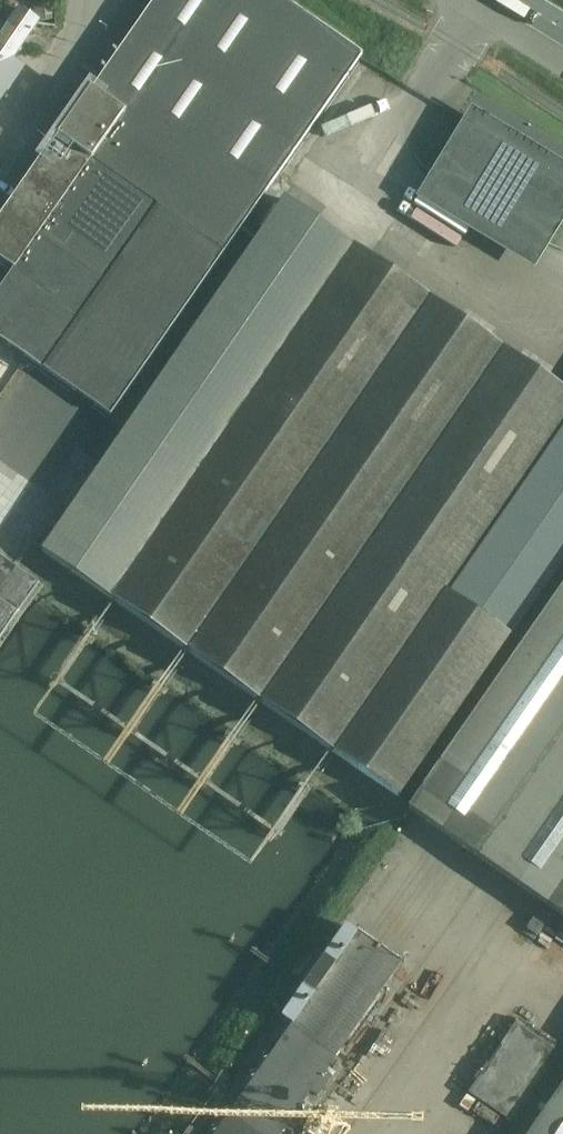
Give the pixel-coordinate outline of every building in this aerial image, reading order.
[(56,135),(17,191),(184,310),(362,55),(283,0),(154,0),(92,88),(90,87),(56,135)] [(25,67),(14,60),(40,22),(18,7),(1,31),(0,30),(0,103),(25,67)] [(468,122),(440,168),(550,235),(562,213),(562,179),(468,122)] [(17,191),(0,216),(0,261),(13,270),(0,288),(0,340),(109,417),(184,310),(17,191)] [(283,198),(40,551),(399,799),(511,637),(562,561),(562,391),(283,198)] [(13,567),(0,558),(0,639),(38,584),(13,567)] [(407,810),(562,919),(562,585),(407,810)] [(286,1128),(294,1133),(307,1114),(299,1108),(311,1092),(319,1097),(332,1077),(324,1072),(402,962),(357,930),(355,932),(345,925),(280,1017),(291,1024),(214,1133),(281,1133),(286,1128)] [(467,1092),(511,1122),(561,1050),(517,1020),(467,1092)] [(527,1133),(562,1133),(562,1082),(527,1133)]
